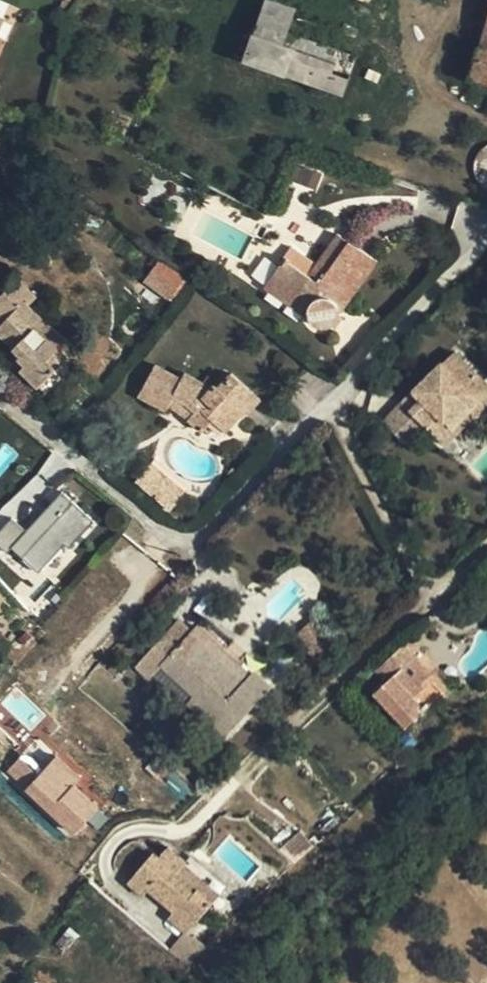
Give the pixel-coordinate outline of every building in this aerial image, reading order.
[(345,93),(351,76),(333,70),(336,62),(283,44),(296,6),(278,0),(268,0),(247,59),(345,93)] [(484,32),(470,76),(486,81),(486,33),(484,32)] [(315,264),(291,247),(264,286),(307,315),(310,321),(313,325),(317,327),(321,328),(327,329),(332,327),(335,324),(338,321),(340,317),(340,311),(375,262),(336,234),(315,264)] [(157,260),(143,282),(172,301),(186,278),(157,260)] [(59,348),(39,328),(46,322),(11,289),(0,300),(0,324),(0,325),(0,336),(20,356),(27,362),(20,370),(44,393),(62,376),(47,361),(59,348)] [(66,341),(46,322),(39,328),(59,348),(66,341)] [(486,382),(486,369),(465,344),(432,374),(445,387),(438,395),(431,389),(415,402),(430,418),(448,439),(462,427),(458,421),(474,405),(469,399),(486,382)] [(13,363),(20,370),(27,362),(20,356),(13,363)] [(167,410),(169,407),(173,398),(187,404),(193,412),(187,420),(200,432),(211,419),(225,431),(243,411),(248,415),(261,400),(231,375),(219,388),(215,385),(212,387),(187,374),(184,380),(155,365),(138,395),(167,410)] [(432,374),(409,396),(415,402),(431,389),(438,395),(445,387),(432,374)] [(469,399),(474,405),(458,421),(462,427),(486,403),(486,382),(469,399)] [(415,402),(409,396),(390,412),(411,435),(430,418),(415,402)] [(169,407),(187,420),(193,412),(187,404),(173,398),(169,407)] [(92,521),(62,491),(21,531),(9,518),(0,527),(0,541),(36,577),(92,521)] [(199,624),(189,635),(242,684),(254,673),(199,624)] [(257,670),(254,673),(242,684),(189,635),(184,639),(172,628),(136,666),(150,680),(163,665),(196,694),(188,703),(226,738),(274,686),(257,670)] [(413,660),(424,650),(412,637),(385,662),(396,673),(387,682),(375,693),(406,727),(443,692),(413,660)] [(336,649),(328,639),(315,649),(323,660),(336,649)] [(454,682),(424,650),(413,660),(443,692),(454,682)] [(376,670),(387,682),(396,673),(385,662),(376,670)] [(71,838),(101,808),(74,782),(79,777),(38,737),(4,772),(71,838)] [(299,829),(290,839),(304,851),(313,841),(299,829)] [(171,916),(189,931),(216,900),(201,887),(196,891),(177,875),(188,860),(171,845),(163,855),(157,851),(130,881),(145,893),(151,889),(176,910),(171,916)]
